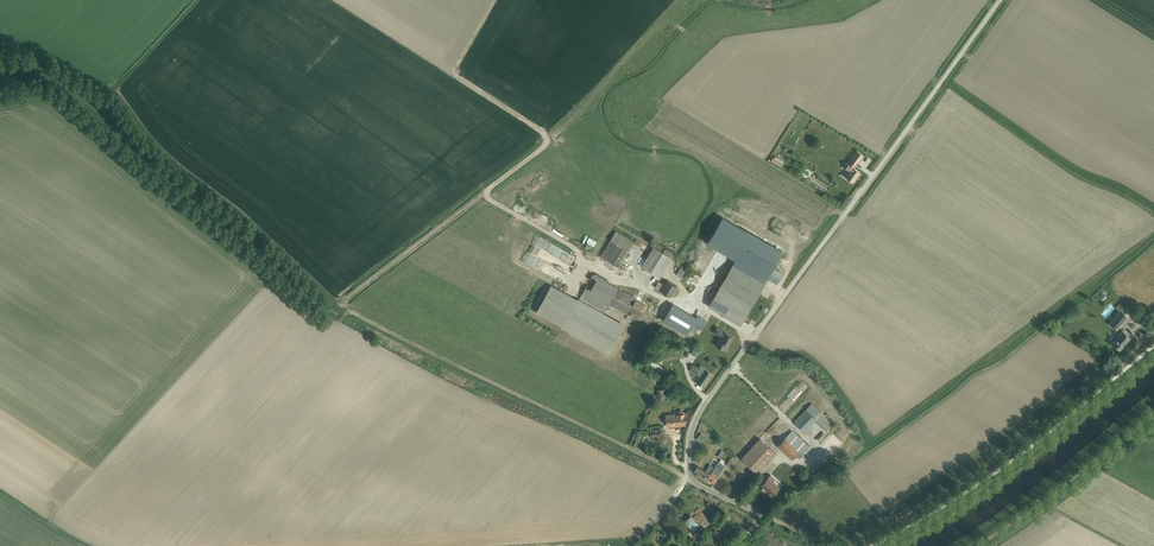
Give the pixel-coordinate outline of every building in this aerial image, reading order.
[(851,158),(857,162),(857,161),(859,162),(864,155),(856,150),(851,158)] [(781,167),(784,161),(774,155),(771,161),(781,167)] [(849,171),(845,176),(853,182),(861,172),(854,167),(855,165),(850,161),(845,168),(849,171)] [(601,256),(619,267),(634,242),(616,231),(601,256)] [(526,251),(521,261),(561,282),(566,273),(536,258),(541,249),(541,247),(555,255),(575,255),(571,253),(573,253),(535,233),(526,251)] [(583,248),(589,253),(594,246),(588,242),(583,248)] [(654,246),(642,267),(659,277),(671,257),(671,256),(673,253),(665,248),(663,252),(654,246)] [(741,324),(764,284),(732,266),(709,305),(741,324)] [(687,272),(680,268),(677,274),(684,278),(687,272)] [(585,288),(579,299),(604,314),(609,304),(627,314),(629,311),(640,317),(647,306),(636,300),(636,298),(593,274),(590,279),(594,282),(590,290),(585,288)] [(659,281),(655,287),(661,291),(661,292),(665,295),(666,294),(671,297),(677,286),(668,280),(665,284),(659,281)] [(551,285),(536,312),(609,353),(624,326),(551,285)] [(1116,308),(1119,311),(1109,324),(1118,330),(1134,310),(1127,305),(1125,307),(1120,303),(1116,308)] [(715,344),(725,350),(728,345),(728,344),(730,340),(733,336),(717,326),(714,332),(719,335),(715,344)] [(1121,329),(1112,345),(1122,351),(1131,335),(1121,329)] [(701,352),(695,348),(691,353),(697,357),(701,352)] [(652,360),(649,364),(657,369),(660,365),(652,360)] [(700,376),(696,381),(703,387),(713,374),(706,369),(707,369),(700,364),(700,366),(693,364),(691,371),(698,373),(698,374),(700,376)] [(665,388),(657,389),(658,398),(661,398),(666,398),(665,388)] [(812,403),(794,422),(804,432),(815,420),(828,432),(830,429),(829,427),(833,423),(812,403)] [(666,414),(667,427),(686,425),(688,412),(684,412),(684,411),(682,410),(679,410),(677,413),(666,414)] [(653,437),(661,437),(660,428),(652,429),(653,437)] [(810,447),(792,430),(778,445),(792,459),(796,455),(799,458),(810,447)] [(742,458),(757,473),(776,453),(760,438),(742,458)] [(729,451),(726,457),(732,460),(735,454),(729,451)] [(715,467),(708,480),(714,483),(718,474),(717,474),(719,471),(720,471),(727,459),(724,457),(722,460),(721,459),(715,467)] [(697,466),(694,472),(708,480),(715,467),(710,464),(706,470),(697,466)] [(771,474),(760,486),(763,489),(765,488),(768,490),(767,491),(772,496),(780,487),(773,481),(775,479),(771,474)] [(700,510),(687,522),(697,533),(710,521),(700,510)]
